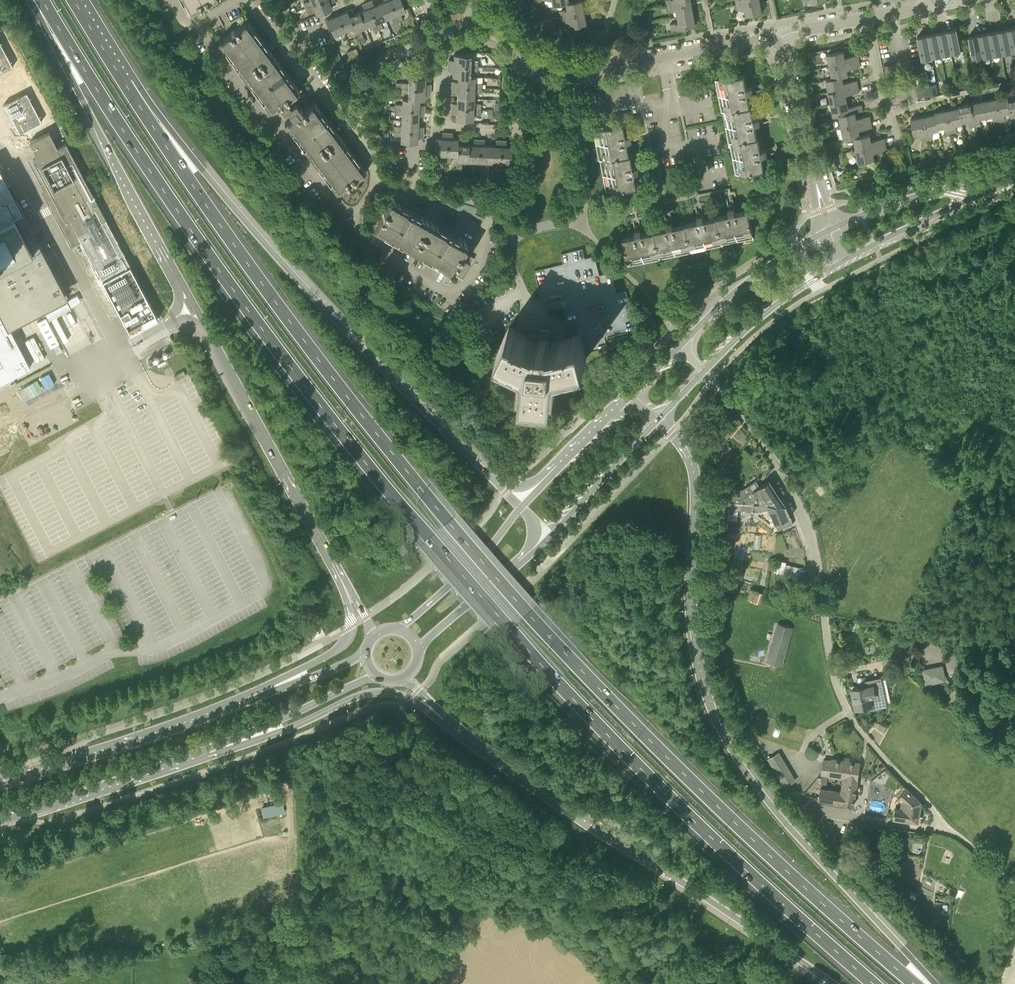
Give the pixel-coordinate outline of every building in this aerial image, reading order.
[(188,14),(214,0),(180,0),(188,14)] [(334,0),(323,0),(305,7),(307,12),(314,9),(316,15),(332,9),(330,4),(335,2),(334,0)] [(385,19),(379,4),(374,5),(372,0),(367,3),(378,30),(383,28),(380,21),(385,19)] [(389,0),(384,0),(384,1),(379,4),(385,19),(390,17),(393,24),(398,22),(389,0)] [(398,22),(403,20),(400,13),(406,10),(401,0),(389,0),(398,22)] [(568,3),(565,3),(566,9),(559,10),(560,16),(583,12),(581,0),(578,0),(568,2),(568,3)] [(737,4),(738,10),(745,8),(747,15),(762,12),(760,0),(759,0),(737,4)] [(677,16),(692,13),(690,1),(667,5),(668,11),(675,9),(677,16)] [(378,30),(367,3),(362,4),(364,9),(359,12),(365,27),(370,25),(373,32),(378,30)] [(365,27),(359,12),(354,13),(352,9),(347,11),(353,27),(358,38),(363,36),(360,29),(365,27)] [(353,27),(347,11),(337,15),(344,31),(353,27)] [(583,12),(560,16),(561,22),(568,21),(569,27),(585,24),(583,12)] [(692,13),(677,16),(678,22),(670,23),(671,30),(695,25),(692,13)] [(344,31),(337,15),(327,19),(333,35),(344,31)] [(247,20),(218,42),(270,112),(278,106),(282,112),(286,109),(293,117),(285,123),(337,193),(366,172),(314,102),(302,111),(291,96),(299,90),(247,20)] [(957,28),(947,30),(951,53),(961,51),(957,28)] [(1011,51),(1007,29),(998,31),(1002,53),(1011,51)] [(951,53),(947,30),(937,32),(941,55),(951,53)] [(1002,53),(998,31),(988,32),(992,55),(1002,53)] [(941,55),(937,32),(928,34),(932,57),(941,55)] [(992,55),(988,32),(978,34),(983,57),(992,55)] [(932,57),(928,34),(918,36),(922,59),(932,57)] [(983,57),(978,34),(968,36),(972,59),(983,57)] [(827,53),(830,66),(859,60),(858,54),(845,57),(843,50),(827,53)] [(448,59),(448,65),(478,66),(478,61),(470,61),(471,55),(454,54),(454,59),(448,59)] [(859,60),(830,66),(832,78),(842,76),(848,75),(847,69),(861,66),(859,60)] [(478,66),(448,65),(448,70),(453,70),(453,76),(458,76),(470,76),(470,70),(478,71),(478,66)] [(750,86),(747,73),(716,80),(722,112),(723,112),(729,143),(730,143),(736,174),(768,167),(765,155),(771,153),(770,148),(764,149),(762,135),(761,136),(758,123),(764,122),(763,116),(757,118),(755,104),(754,105),(751,93),(757,91),(756,85),(750,86)] [(11,83),(16,92),(29,86),(24,76),(11,83)] [(401,82),(400,87),(430,89),(430,83),(426,83),(426,77),(409,76),(409,83),(401,82)] [(470,76),(458,76),(457,81),(453,81),(453,86),(482,88),(482,82),(475,82),(475,76),(470,76)] [(842,76),(832,78),(826,79),(829,91),(858,86),(857,80),(844,83),(842,76)] [(482,88),(453,86),(452,92),(457,92),(457,97),(474,98),(474,92),(482,93),(482,88)] [(858,86),(829,91),(831,104),(847,101),(846,95),(859,92),(858,86)] [(430,89),(400,87),(400,93),(408,93),(408,98),(419,99),(425,99),(425,94),(430,94),(430,89)] [(995,98),(1000,121),(1006,120),(1005,113),(1011,112),(1008,100),(1007,96),(995,98)] [(474,98),(457,97),(457,103),(452,102),(452,108),(481,109),(481,104),(474,104),(474,98)] [(419,99),(408,98),(402,98),(402,104),(395,104),(395,105),(394,108),(424,110),(424,104),(419,104),(419,99)] [(983,100),(986,116),(993,115),(994,122),(1000,121),(995,98),(983,100)] [(971,103),(976,126),(981,125),(980,118),(986,116),(983,100),(971,103)] [(847,101),(831,104),(834,116),(839,115),(855,112),(863,111),(861,104),(848,107),(847,101)] [(959,105),(960,107),(962,121),(969,120),(970,127),(976,126),(971,103),(959,105)] [(947,109),(952,133),(958,132),(956,124),(963,123),(962,121),(960,107),(947,109)] [(424,110),(394,108),(394,114),(402,114),(401,119),(418,120),(418,115),(424,115),(424,110)] [(481,109),(452,108),(451,113),(456,114),(456,119),(473,120),(473,114),(481,114),(481,109)] [(946,134),(952,133),(947,109),(935,112),(936,114),(939,128),(944,127),(946,134)] [(855,112),(839,115),(841,127),(871,121),(870,115),(856,118),(855,112)] [(923,116),(928,139),(933,138),(932,131),(939,130),(939,128),(936,114),(923,116)] [(928,139),(923,116),(911,119),(914,135),(921,133),(922,140),(928,139)] [(418,120),(401,119),(401,126),(394,125),(393,130),(423,131),(423,126),(418,126),(418,120)] [(871,121),(841,127),(844,139),(854,138),(854,137),(860,136),(859,130),(872,127),(871,121)] [(627,135),(624,122),(592,128),(599,160),(605,191),(638,185),(635,172),(641,171),(640,168),(640,165),(634,166),(631,153),(630,153),(628,141),(634,140),(633,136),(632,134),(627,135)] [(423,131),(393,130),(393,135),(400,136),(400,142),(417,142),(417,137),(423,137),(423,131)] [(57,147),(49,132),(29,142),(38,157),(33,160),(45,183),(41,185),(73,245),(81,240),(94,264),(114,302),(130,331),(157,318),(141,287),(65,143),(57,147)] [(441,162),(446,162),(447,133),(442,133),(442,138),(436,138),(435,154),(441,154),(441,162)] [(447,133),(446,162),(451,162),(452,155),(456,155),(457,155),(458,138),(453,138),(453,133),(447,133)] [(854,137),(854,138),(856,149),(885,143),(884,138),(871,140),(870,134),(860,136),(854,137)] [(457,155),(456,155),(456,168),(461,168),(462,161),(468,161),(468,144),(463,144),(464,139),(458,138),(457,155)] [(468,144),(468,161),(473,161),(473,169),(478,169),(479,139),(474,139),(474,144),(468,144)] [(479,139),(478,169),(483,169),(483,162),(489,162),(490,145),(485,145),(485,139),(479,139)] [(490,145),(489,162),(495,162),(494,170),(499,170),(501,140),(496,140),(495,145),(490,145)] [(501,140),(499,170),(505,170),(505,162),(511,163),(512,146),(506,145),(506,140),(501,140)] [(885,143),(856,149),(858,162),(874,159),(873,152),(887,150),(885,143)] [(31,366),(9,325),(64,295),(0,173),(0,382),(31,366)] [(848,180),(847,174),(840,175),(841,182),(848,180)] [(392,199),(374,231),(450,274),(454,266),(460,269),(465,261),(470,264),(474,257),(463,251),(468,242),(392,199)] [(635,231),(623,234),(629,266),(661,260),(661,258),(692,252),(692,251),(723,245),(723,244),(754,238),(748,206),(735,209),(734,202),(730,203),(727,204),(729,210),(716,212),(716,213),(704,216),(703,210),(700,210),(697,211),(698,217),(685,220),(685,221),(673,223),(671,217),(669,217),(665,218),(667,224),(653,227),(654,228),(641,230),(640,224),(636,225),(634,226),(635,231)] [(516,330),(509,326),(498,349),(499,350),(500,348),(526,362),(523,394),(524,394),(524,392),(553,395),(553,397),(555,397),(558,364),(586,357),(585,353),(608,347),(606,338),(637,330),(627,290),(618,293),(612,272),(600,274),(596,255),(586,258),(584,248),(561,253),(564,263),(535,270),(542,300),(561,295),(563,303),(571,336),(573,336),(574,337),(547,344),(547,340),(541,339),(541,343),(516,331),(516,330)] [(46,317),(37,322),(51,347),(60,343),(46,317)] [(41,379),(22,386),(27,398),(45,390),(41,379)] [(716,458),(720,455),(715,447),(711,450),(716,458)] [(718,463),(723,474),(727,468),(723,460),(718,463)] [(733,471),(727,468),(723,474),(729,478),(733,471)] [(729,494),(728,501),(745,502),(746,500),(760,500),(761,500),(769,499),(766,495),(776,489),(770,480),(760,486),(756,480),(741,490),(741,495),(729,494)] [(748,502),(786,505),(776,489),(766,495),(769,499),(761,500),(760,500),(746,500),(745,502),(728,501),(728,508),(748,509),(748,502)] [(793,524),(786,505),(748,502),(748,509),(763,510),(770,507),(780,528),(793,524)] [(737,530),(737,519),(727,519),(726,530),(737,530)] [(766,546),(766,533),(757,533),(757,546),(766,546)] [(778,571),(800,575),(802,564),(780,561),(778,571)] [(763,604),(766,593),(751,588),(748,598),(763,604)] [(781,665),(792,627),(779,623),(768,661),(781,665)] [(927,684),(946,680),(943,665),(924,669),(927,684)] [(886,704),(881,677),(868,680),(869,685),(853,688),(856,706),(872,703),(873,706),(886,704)] [(955,699),(958,694),(951,690),(947,697),(953,701),(955,699)] [(785,786),(795,780),(778,753),(769,759),(785,786)] [(822,772),(845,776),(858,778),(860,762),(831,758),(831,760),(824,759),(822,772)] [(858,778),(845,776),(842,791),(820,788),(819,798),(832,800),(854,804),(858,778)] [(918,821),(921,801),(906,787),(898,798),(900,800),(899,808),(895,807),(894,817),(918,821)] [(263,806),(265,816),(288,812),(285,801),(263,806)]
